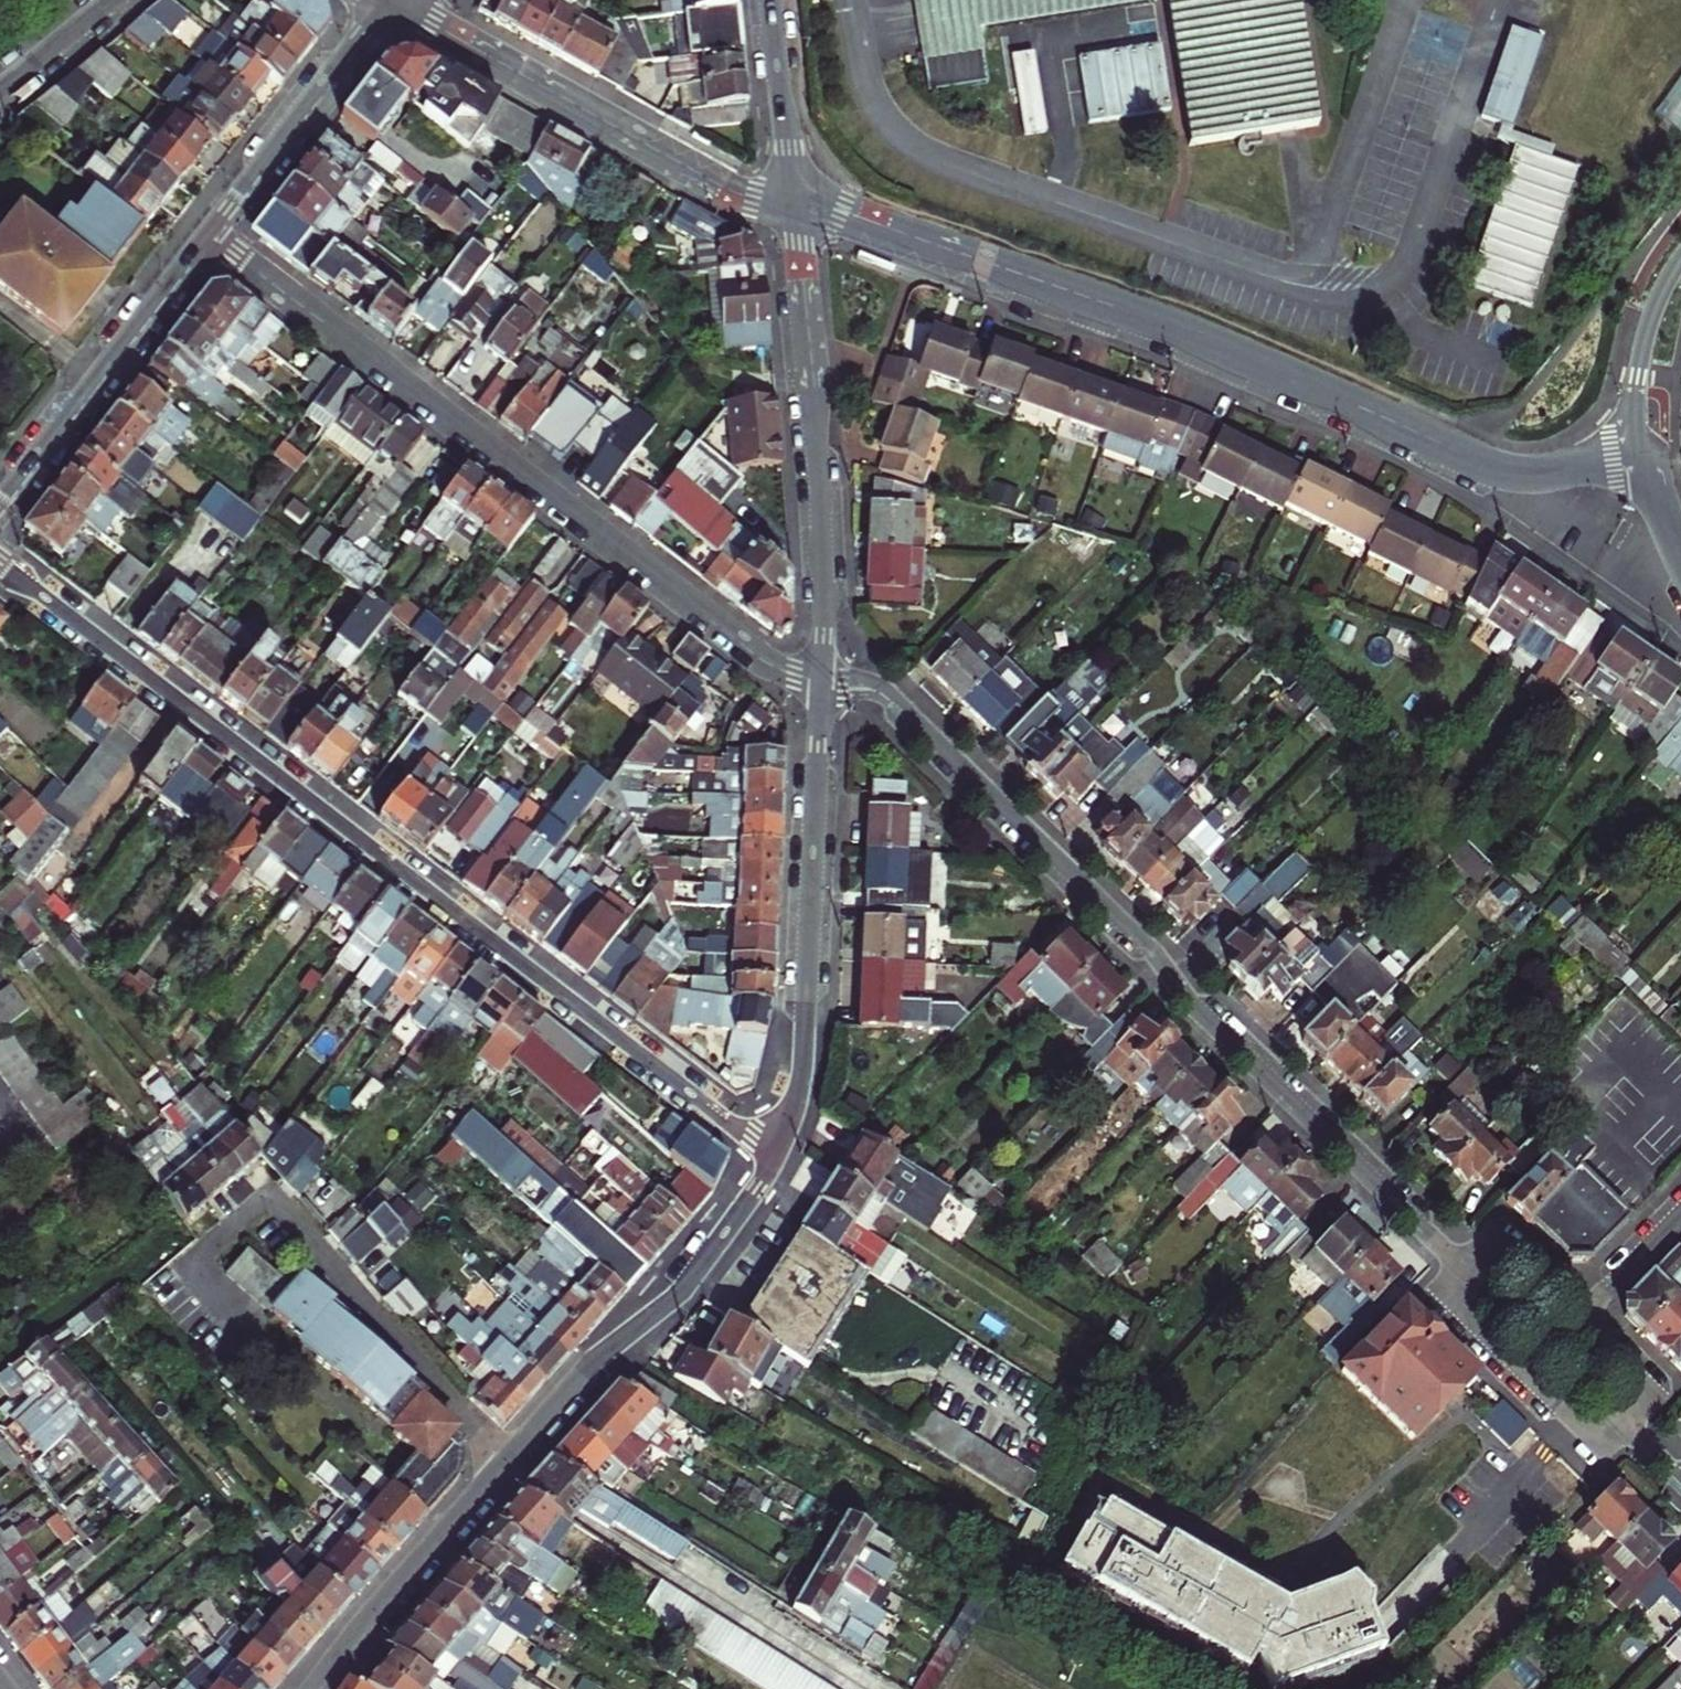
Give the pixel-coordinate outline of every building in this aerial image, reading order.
[(149,12),(171,29),(175,33),(194,9),(183,0),(165,0),(149,12)] [(272,4),(319,40),(333,22),(326,0),(265,0),(272,4)] [(494,25),(509,0),(490,0),(480,17),(494,25)] [(538,0),(509,0),(494,25),(516,38),(538,1),(538,0)] [(538,1),(516,38),(538,50),(566,0),(552,0),(548,7),(538,1)] [(538,50),(559,63),(590,8),(580,2),(581,0),(566,0),(538,50)] [(736,0),(671,0),(672,24),(686,23),(738,17),(736,0)] [(921,61),(980,51),(975,22),(1107,0),(910,0),(921,61)] [(1195,138),(1195,142),(1306,123),(1288,13),(1288,9),(1286,0),(1172,0),(1195,138)] [(272,4),(257,25),(303,61),(319,40),(272,4)] [(602,11),(592,5),(590,8),(559,63),(623,99),(639,71),(616,30),(605,42),(590,34),(602,11)] [(128,29),(156,51),(171,29),(149,12),(128,29)] [(239,12),(223,32),(274,71),(287,81),(303,61),(257,25),(239,12)] [(738,17),(686,23),(690,67),(743,63),(738,17)] [(1541,34),(1510,23),(1478,111),(1499,119),(1493,135),(1511,142),(1462,280),(1488,289),(1486,293),(1498,298),(1499,293),(1525,303),(1575,165),(1547,155),(1550,144),(1508,128),(1541,34)] [(638,28),(616,30),(639,71),(653,70),(638,28)] [(203,55),(215,63),(256,95),(274,71),(223,32),(222,31),(203,55)] [(1158,43),(1076,57),(1087,123),(1169,108),(1158,43)] [(136,71),(106,47),(82,67),(118,95),(136,71)] [(1031,53),(1010,56),(1024,135),(1044,132),(1031,53)] [(187,75),(199,84),(215,63),(203,55),(187,75)] [(392,61),(377,81),(410,106),(475,156),(481,148),(457,129),(467,115),(455,106),(450,112),(426,94),(443,73),(417,58),(392,61)] [(215,63),(199,84),(240,116),(256,95),(215,63)] [(743,63),(690,67),(692,93),(745,90),(743,63)] [(187,75),(170,97),(223,137),(240,116),(199,84),(187,75)] [(377,81),(344,122),(377,148),(410,106),(377,81)] [(60,84),(39,101),(65,122),(82,101),(60,84)] [(747,105),(745,90),(692,93),(675,94),(671,101),(659,120),(692,139),(694,135),(750,133),(747,105)] [(658,93),(647,113),(659,120),(671,101),(658,93)] [(65,122),(39,101),(16,120),(47,144),(65,122)] [(485,138),(497,145),(514,113),(502,106),(485,138)] [(157,126),(199,158),(213,139),(172,108),(157,126)] [(514,113),(497,145),(507,151),(524,118),(514,113)] [(199,158),(157,126),(145,116),(129,138),(182,180),(199,158)] [(524,118),(507,151),(519,158),(536,125),(524,118)] [(536,125),(519,158),(531,164),(549,132),(536,125)] [(602,162),(549,132),(531,164),(527,173),(549,199),(565,219),(602,162)] [(125,135),(109,157),(166,201),(182,180),(129,138),(125,135)] [(401,201),(327,143),(311,164),(370,210),(380,197),(395,208),(401,201)] [(82,171),(101,186),(149,223),(166,201),(109,157),(99,148),(82,171)] [(425,185),(378,148),(368,161),(394,182),(398,177),(419,193),(409,206),(422,217),(467,251),(482,231),(457,212),(437,197),(435,199),(422,189),(425,185)] [(354,230),(370,210),(311,164),(295,185),(354,230)] [(657,193),(640,183),(624,210),(640,220),(657,193)] [(354,230),(295,185),(275,210),(333,255),(343,263),(363,237),(354,230)] [(101,186),(83,211),(77,206),(56,233),(28,212),(0,249),(0,279),(67,329),(149,223),(101,186)] [(468,196),(457,212),(482,231),(494,216),(468,196)] [(312,282),(333,255),(275,210),(260,229),(263,244),(312,282)] [(705,278),(719,277),(764,272),(764,265),(754,247),(687,210),(676,230),(704,245),(701,251),(705,278)] [(467,251),(422,217),(418,223),(444,243),(433,257),(451,271),(467,251)] [(492,267),(473,253),(445,291),(440,286),(415,318),(442,338),(449,330),(467,306),(464,305),(492,267)] [(415,318),(343,263),(333,255),(312,282),(336,301),(345,290),(360,302),(366,296),(374,302),(379,314),(369,326),(394,346),(415,318)] [(467,306),(449,330),(475,349),(519,292),(493,272),(467,306)] [(764,272),(719,277),(724,333),(729,333),(730,355),(772,352),(764,272)] [(213,292),(203,305),(266,353),(284,329),(232,289),(213,292)] [(530,301),(526,306),(540,317),(544,312),(530,301)] [(266,353),(203,305),(186,327),(249,375),(266,353)] [(489,356),(511,373),(552,319),(544,312),(540,317),(526,306),(489,356)] [(249,375),(186,327),(170,348),(218,385),(226,374),(257,397),(265,388),(249,375)] [(882,393),(921,406),(927,385),(960,394),(972,354),(932,341),(918,383),(887,375),(882,393)] [(154,368),(194,399),(202,405),(218,385),(170,348),(154,368)] [(960,394),(979,399),(1020,410),(1030,373),(1032,366),(994,355),(992,360),(972,354),(960,394)] [(344,376),(324,360),(305,383),(326,399),(344,376)] [(501,387),(481,413),(526,448),(530,443),(564,398),(570,391),(548,373),(544,378),(529,367),(509,394),(501,387)] [(154,368),(121,411),(173,452),(192,429),(178,418),(194,399),(154,368)] [(1055,380),(1030,373),(1020,410),(1017,418),(1066,432),(1080,382),(1058,375),(1055,380)] [(326,399),(315,413),(336,429),(365,392),(344,376),(326,399)] [(1105,390),(1080,382),(1066,432),(1109,444),(1122,402),(1104,396),(1105,390)] [(365,392),(336,429),(325,443),(366,474),(367,472),(405,423),(365,392)] [(875,416),(896,422),(914,428),(921,406),(882,393),(875,416)] [(564,398),(530,443),(559,468),(573,451),(594,468),(613,444),(591,428),(596,422),(564,398)] [(253,412),(236,399),(226,412),(242,425),(253,412)] [(1122,402),(1109,444),(1146,455),(1148,448),(1181,460),(1195,417),(1146,401),(1144,408),(1122,402)] [(777,404),(732,408),(738,475),(784,471),(777,404)] [(104,432),(156,473),(173,452),(121,411),(104,432)] [(594,468),(581,485),(578,488),(597,503),(608,488),(611,490),(656,431),(636,415),(613,444),(603,457),(594,468)] [(1246,440),(1195,417),(1181,460),(1180,464),(1211,476),(1209,481),(1243,496),(1262,455),(1244,447),(1246,440)] [(914,428),(896,422),(885,460),(891,462),(885,481),(928,494),(934,476),(928,474),(939,436),(914,428)] [(405,423),(367,472),(383,484),(380,488),(385,492),(400,473),(425,439),(405,423)] [(138,497),(156,473),(104,432),(86,456),(138,497)] [(691,450),(672,478),(713,514),(735,482),(691,450)] [(1286,466),(1262,455),(1243,496),(1285,514),(1287,511),(1304,471),(1288,463),(1286,466)] [(86,456),(70,477),(122,517),(125,520),(131,513),(127,510),(138,497),(86,456)] [(283,467),(248,511),(264,523),(297,479),(283,467)] [(1304,471),(1287,511),(1329,529),(1348,484),(1331,477),(1328,481),(1304,471)] [(219,488),(200,473),(192,483),(212,497),(219,488)] [(384,584),(387,580),(351,552),(360,548),(377,524),(386,522),(415,484),(400,473),(385,492),(325,570),(347,588),(369,604),(384,584)] [(436,562),(441,555),(491,490),(469,473),(407,554),(410,557),(429,533),(439,540),(427,555),(436,562)] [(54,498),(89,526),(105,539),(122,517),(70,477),(54,498)] [(713,514),(672,478),(656,502),(654,505),(670,518),(722,562),(792,621),(793,583),(713,514)] [(1373,496),(1348,484),(1329,529),(1373,548),(1391,509),(1372,500),(1373,496)] [(634,486),(612,514),(634,532),(654,505),(656,502),(634,486)] [(873,554),(923,556),(926,502),(876,487),(873,554)] [(212,497),(203,510),(200,514),(215,526),(234,499),(219,488),(212,497)] [(487,541),(513,507),(491,490),(441,555),(464,571),(475,557),(487,541)] [(63,559),(89,526),(54,498),(28,531),(63,559)] [(234,499),(215,526),(229,536),(248,511),(234,499)] [(292,501),(284,512),(308,531),(317,520),(292,501)] [(654,505),(634,532),(650,545),(670,518),(654,505)] [(535,524),(513,507),(487,541),(509,558),(535,524)] [(1370,554),(1413,574),(1432,534),(1414,525),(1416,520),(1391,509),(1373,548),(1370,554)] [(248,511),(229,536),(244,548),(264,523),(248,511)] [(1432,534),(1413,574),(1448,590),(1449,588),(1468,596),(1482,563),(1452,549),(1454,544),(1432,534)] [(509,558),(487,541),(475,557),(497,575),(509,558)] [(570,551),(561,544),(537,576),(545,582),(570,551)] [(169,555),(160,548),(155,556),(163,562),(169,555)] [(1487,551),(1482,563),(1468,596),(1464,607),(1515,644),(1549,595),(1487,551)] [(873,554),(870,612),(921,614),(923,556),(873,554)] [(110,589),(130,605),(152,577),(132,561),(110,589)] [(792,640),(792,621),(722,562),(704,586),(780,645),(792,640)] [(604,578),(591,568),(572,592),(585,602),(604,578)] [(449,636),(435,656),(461,676),(466,669),(523,595),(497,575),(449,636)] [(560,658),(572,667),(627,595),(609,581),(574,627),(581,631),(560,658)] [(406,601),(384,584),(369,604),(390,621),(406,601)] [(178,589),(140,638),(162,654),(200,605),(194,601),(178,589)] [(533,589),(489,647),(503,657),(547,599),(533,589)] [(413,638),(427,619),(416,611),(421,603),(411,595),(406,601),(390,621),(413,638)] [(626,641),(649,612),(627,595),(572,667),(578,671),(595,649),(611,661),(626,641)] [(1524,689),(1547,705),(1599,630),(1549,595),(1515,644),(1514,646),(1545,669),(1535,683),(1531,680),(1524,689)] [(390,621),(369,604),(339,642),(362,659),(390,621)] [(200,605),(162,654),(182,670),(219,620),(200,605)] [(506,660),(495,675),(482,692),(503,709),(569,624),(549,609),(509,661),(506,660)] [(449,636),(427,619),(413,638),(435,656),(449,636)] [(225,703),(264,650),(258,645),(244,661),(236,655),(239,650),(221,636),(229,628),(219,620),(182,670),(225,703)] [(1002,667),(961,628),(921,668),(961,707),(1002,667)] [(225,703),(246,719),(283,671),(294,656),(273,639),(264,650),(225,703)] [(686,686),(626,641),(611,661),(598,678),(658,725),(686,686)] [(1616,710),(1648,664),(1617,642),(1583,691),(1614,713),(1616,710)] [(673,666),(691,679),(708,658),(689,644),(673,666)] [(1257,648),(1246,659),(1266,678),(1277,667),(1257,648)] [(427,719),(461,676),(435,656),(401,699),(427,719)] [(470,672),(466,669),(461,676),(482,692),(495,675),(478,662),(470,672)] [(1022,775),(1038,790),(1067,760),(1088,739),(1071,722),(1108,685),(1085,663),(1045,703),(1002,746),(1026,770),(1022,775)] [(1005,664),(1002,667),(961,707),(1002,746),(1045,703),(1005,664)] [(1616,710),(1665,746),(1680,726),(1680,710),(1669,701),(1680,686),(1648,664),(1616,710)] [(283,671),(246,719),(268,736),(300,694),(305,687),(283,671)] [(482,692),(461,676),(427,719),(439,729),(461,702),(464,705),(468,700),(494,721),(503,709),(482,692)] [(80,725),(106,745),(111,740),(121,727),(139,706),(108,682),(77,719),(82,722),(80,725)] [(650,736),(653,738),(672,751),(705,704),(695,697),(700,691),(689,683),(686,686),(658,725),(650,736)] [(322,711),(289,752),(312,770),(352,717),(360,708),(337,690),(322,711)] [(268,736),(289,752),(322,711),(300,694),(268,736)] [(139,706),(121,727),(134,738),(152,716),(139,706)] [(763,733),(729,708),(724,722),(755,744),(763,733)] [(526,727),(503,709),(494,721),(517,738),(526,727)] [(1320,709),(1308,720),(1328,739),(1339,728),(1320,709)] [(152,716),(134,738),(145,747),(163,724),(152,716)] [(365,726),(352,717),(312,770),(334,787),(360,754),(350,746),(365,726)] [(6,744),(62,800),(71,789),(0,720),(0,750),(6,744)] [(1665,746),(1663,748),(1679,761),(1680,759),(1680,726),(1665,746)] [(145,747),(134,738),(121,727),(111,740),(134,760),(145,747)] [(180,738),(141,788),(161,802),(168,793),(200,753),(180,738)] [(566,757),(541,738),(536,745),(540,749),(539,751),(558,767),(566,757)] [(669,756),(672,751),(653,738),(626,775),(644,776),(714,778),(715,762),(675,760),(669,756)] [(1067,760),(1038,790),(1053,805),(1062,797),(1073,808),(1093,787),(1106,798),(1141,764),(1144,760),(1133,749),(1120,763),(1110,752),(1106,757),(1088,739),(1067,760)] [(124,773),(134,760),(111,740),(106,745),(100,753),(124,773)] [(114,785),(124,773),(100,753),(91,764),(114,785)] [(200,753),(168,793),(191,812),(223,771),(200,753)] [(722,762),(721,779),(784,781),(785,758),(729,756),(729,762),(722,762)] [(1106,798),(1101,804),(1116,818),(1093,841),(1102,849),(1098,853),(1114,870),(1117,867),(1143,840),(1161,822),(1179,805),(1182,801),(1158,777),(1160,775),(1144,760),(1141,764),(1106,798)] [(403,840),(441,790),(430,782),(439,770),(429,762),(381,823),(403,840)] [(722,762),(715,762),(714,778),(721,779),(722,762)] [(104,798),(114,785),(91,764),(80,777),(104,798)] [(532,842),(486,904),(506,919),(549,863),(567,840),(606,789),(585,772),(532,842)] [(615,784),(621,799),(643,800),(644,776),(626,775),(622,775),(615,784)] [(230,776),(192,826),(226,853),(252,820),(253,819),(242,810),(254,794),(230,776)] [(71,789),(94,809),(104,798),(80,777),(71,789)] [(784,781),(721,779),(714,778),(713,803),(782,806),(784,781)] [(447,782),(441,790),(403,840),(425,857),(452,822),(442,814),(459,791),(447,782)] [(609,791),(606,789),(567,840),(575,845),(593,821),(600,825),(575,856),(581,860),(623,804),(621,799),(615,784),(609,791)] [(497,836),(502,838),(523,812),(487,786),(450,835),(480,858),(497,836)] [(902,858),(916,859),(918,822),(903,821),(905,790),(871,788),(868,856),(902,858)] [(59,802),(84,823),(94,809),(71,789),(62,800),(59,802)] [(7,815),(25,834),(33,842),(24,854),(13,869),(29,887),(30,889),(60,852),(74,835),(50,814),(29,793),(7,815)] [(623,804),(630,821),(648,822),(648,800),(643,800),(621,799),(623,804)] [(50,814),(74,835),(84,823),(59,802),(50,814)] [(731,825),(781,827),(782,806),(713,803),(707,803),(707,813),(721,814),(721,825),(731,825)] [(224,889),(229,892),(244,874),(273,836),(264,829),(277,812),(265,804),(253,819),(252,820),(256,824),(217,873),(229,882),(224,889)] [(623,804),(581,860),(585,863),(611,830),(626,840),(634,830),(630,821),(623,804)] [(1117,867),(1140,890),(1185,845),(1202,827),(1179,805),(1143,840),(1117,867)] [(1455,838),(1423,808),(1409,822),(1450,861),(1464,847),(1455,838)] [(330,853),(286,820),(273,836),(244,874),(253,881),(269,861),(302,888),(306,884),(330,853)] [(634,830),(638,843),(656,843),(648,822),(630,821),(634,830)] [(780,848),(781,827),(731,825),(730,846),(780,848)] [(484,874),(470,892),(486,904),(532,842),(515,829),(484,868),(484,874)] [(626,840),(608,863),(626,877),(643,855),(638,843),(634,830),(626,840)] [(33,842),(25,834),(15,843),(24,854),(33,842)] [(659,860),(660,843),(656,843),(638,843),(643,855),(648,867),(677,868),(677,861),(659,860)] [(1163,912),(1208,867),(1185,845),(1140,890),(1163,912)] [(780,848),(730,846),(720,846),(719,869),(779,872),(780,848)] [(306,884),(336,908),(360,877),(330,853),(306,884)] [(902,858),(868,856),(865,913),(926,917),(927,891),(901,890),(902,858)] [(1487,878),(1463,856),(1451,867),(1475,890),(1487,878)] [(568,877),(549,863),(506,919),(525,934),(568,877)] [(648,867),(658,890),(680,891),(681,876),(713,878),(712,892),(778,894),(779,872),(719,869),(677,868),(648,867)] [(1231,889),(1208,867),(1163,912),(1160,914),(1175,929),(1180,925),(1189,935),(1220,904),(1234,919),(1263,890),(1246,874),(1231,889)] [(1263,890),(1234,919),(1246,931),(1225,953),(1236,965),(1228,973),(1244,988),(1284,948),(1256,921),(1275,902),(1279,906),(1298,886),(1282,870),(1263,890)] [(336,908),(333,911),(357,930),(353,936),(358,940),(389,899),(360,877),(336,908)] [(525,934),(543,948),(587,891),(568,877),(525,934)] [(25,908),(37,897),(30,889),(29,887),(12,903),(20,912),(25,908)] [(667,914),(679,915),(680,891),(658,890),(667,914)] [(700,916),(716,916),(777,919),(778,894),(712,892),(712,909),(701,909),(700,916)] [(63,927),(46,908),(37,897),(25,908),(53,943),(75,969),(89,957),(63,927)] [(437,936),(389,899),(358,940),(340,963),(355,975),(367,961),(386,976),(364,1005),(370,1009),(361,1019),(367,1025),(406,976),(437,936)] [(10,921),(38,955),(53,943),(25,908),(20,912),(10,921)] [(0,910),(0,930),(10,921),(1,909),(0,910)] [(560,961),(586,981),(626,931),(600,911),(560,961)] [(863,966),(923,970),(926,917),(865,913),(863,966)] [(716,916),(714,962),(774,964),(777,919),(716,916)] [(38,955),(10,921),(0,930),(0,939),(3,942),(29,977),(45,965),(38,955)] [(663,990),(672,979),(686,961),(672,926),(612,1000),(638,1021),(657,997),(663,990)] [(437,936),(406,976),(421,987),(412,999),(418,1004),(422,1000),(459,953),(437,936)] [(1310,1000),(1331,979),(1356,953),(1345,942),(1319,967),(1306,955),(1299,962),(1284,948),(1244,988),(1259,1003),(1267,995),(1279,1007),(1298,989),(1310,1000)] [(1047,1017),(1065,998),(1091,971),(1064,944),(1039,969),(1028,959),(1012,976),(1005,982),(1016,993),(1020,990),(1047,1017)] [(1567,968),(1576,960),(1564,949),(1556,957),(1567,968)] [(987,950),(985,974),(1010,976),(1012,951),(987,950)] [(459,953),(422,1000),(427,1004),(408,1028),(406,1027),(397,1038),(403,1043),(412,1032),(424,1042),(481,970),(459,953)] [(1320,1065),(1365,1020),(1395,991),(1356,953),(1310,1000),(1328,1019),(1301,1046),(1320,1065)] [(686,961),(672,979),(773,987),(774,964),(714,962),(686,961)] [(923,970),(863,966),(860,1030),(927,1034),(929,1001),(921,1000),(923,970)] [(136,969),(118,991),(136,1012),(157,986),(136,969)] [(451,1051),(471,1025),(492,1041),(523,1003),(481,970),(424,1042),(410,1061),(425,1072),(445,1046),(451,1051)] [(1118,998),(1091,971),(1065,998),(1076,1009),(1064,1020),(1080,1037),(1118,998)] [(696,995),(695,1002),(772,1011),(773,987),(672,979),(663,990),(696,995)] [(0,995),(18,1019),(30,1010),(13,986),(0,995)] [(5,1028),(18,1019),(0,995),(0,996),(0,1021),(5,1028)] [(772,1011),(695,1002),(657,997),(638,1021),(669,1045),(675,1018),(717,1026),(716,1033),(765,1042),(772,1011)] [(492,1041),(474,1065),(496,1083),(514,1061),(534,1036),(546,1021),(523,1003),(492,1041)] [(1114,1074),(1130,1090),(1169,1048),(1171,1047),(1155,1031),(1146,1039),(1124,1017),(1098,1044),(1120,1066),(1114,1074)] [(1320,1065),(1340,1085),(1376,1049),(1386,1040),(1365,1020),(1320,1065)] [(597,1060),(546,1021),(534,1036),(581,1079),(597,1060)] [(284,1034),(223,1113),(262,1158),(274,1143),(276,1140),(251,1121),(306,1051),(284,1034)] [(581,1079),(534,1036),(514,1061),(582,1123),(603,1099),(581,1079)] [(1360,1104),(1404,1059),(1420,1043),(1413,1036),(1388,1061),(1376,1049),(1340,1085),(1360,1104)] [(4,1080),(28,1062),(12,1040),(0,1048),(0,1074),(4,1080)] [(1130,1090),(1152,1112),(1191,1071),(1169,1048),(1130,1090)] [(1425,1080),(1404,1059),(1360,1104),(1380,1125),(1425,1080)] [(28,1062),(4,1080),(13,1092),(37,1074),(28,1062)] [(1191,1071),(1152,1112),(1149,1115),(1171,1137),(1213,1093),(1191,1071)] [(13,1092),(21,1103),(45,1085),(37,1074),(13,1092)] [(1463,1076),(1435,1104),(1446,1115),(1424,1136),(1438,1149),(1429,1158),(1446,1174),(1478,1141),(1488,1131),(1459,1104),(1475,1088),(1463,1076)] [(21,1103),(29,1114),(53,1096),(45,1085),(21,1103)] [(386,1091),(380,1086),(374,1092),(381,1097),(386,1091)] [(205,1114),(197,1121),(198,1121),(244,1174),(262,1158),(223,1113),(203,1089),(192,1098),(205,1114)] [(1231,1106),(1215,1091),(1213,1093),(1171,1137),(1196,1163),(1169,1190),(1183,1205),(1191,1197),(1226,1161),(1212,1148),(1235,1126),(1223,1115),(1231,1106)] [(29,1114),(36,1124),(61,1107),(53,1096),(29,1114)] [(36,1124),(47,1139),(71,1121),(61,1107),(36,1124)] [(198,1121),(197,1121),(188,1128),(171,1110),(164,1117),(179,1135),(224,1192),(244,1174),(198,1121)] [(470,1114),(450,1139),(553,1232),(623,1295),(645,1271),(601,1232),(567,1201),(549,1185),(516,1156),(470,1114)] [(71,1121),(47,1139),(56,1151),(80,1133),(71,1121)] [(666,1156),(687,1176),(711,1198),(727,1161),(689,1131),(666,1156)] [(205,1208),(224,1192),(179,1135),(167,1145),(159,1133),(153,1138),(205,1208)] [(158,1169),(149,1176),(176,1214),(185,1226),(205,1208),(153,1138),(143,1146),(158,1169)] [(915,1174),(863,1140),(836,1180),(881,1209),(892,1217),(907,1195),(904,1193),(915,1174)] [(1499,1161),(1478,1141),(1446,1174),(1461,1189),(1470,1180),(1483,1193),(1504,1172),(1514,1183),(1542,1154),(1530,1143),(1514,1158),(1508,1152),(1499,1161)] [(274,1143),(262,1158),(299,1201),(318,1176),(301,1162),(296,1168),(274,1143)] [(527,1144),(516,1156),(549,1185),(563,1169),(544,1153),(541,1156),(527,1144)] [(549,1185),(567,1201),(602,1160),(585,1144),(563,1169),(549,1185)] [(1245,1222),(1256,1211),(1296,1169),(1280,1154),(1271,1162),(1259,1151),(1238,1172),(1226,1161),(1191,1197),(1202,1207),(1215,1194),(1245,1222)] [(1566,1266),(1585,1266),(1625,1225),(1554,1154),(1502,1206),(1566,1266)] [(603,1178),(629,1201),(673,1240),(690,1221),(666,1199),(658,1191),(653,1196),(617,1163),(603,1178)] [(1296,1169),(1256,1211),(1284,1237),(1316,1205),(1303,1193),(1311,1184),(1296,1169)] [(687,1176),(666,1199),(690,1221),(711,1198),(687,1176)] [(881,1209),(836,1180),(818,1208),(863,1237),(881,1209)] [(1012,1206),(996,1190),(987,1199),(1003,1216),(1012,1206)] [(460,1214),(465,1219),(478,1205),(473,1200),(460,1214)] [(673,1240),(629,1201),(615,1216),(659,1255),(673,1240)] [(465,1219),(479,1233),(492,1219),(478,1205),(465,1219)] [(863,1237),(818,1208),(799,1236),(867,1280),(886,1252),(863,1237)] [(341,1249),(355,1266),(381,1243),(389,1252),(406,1236),(382,1209),(365,1226),(341,1249)] [(350,1210),(329,1235),(341,1249),(365,1226),(350,1210)] [(615,1216),(601,1232),(645,1271),(659,1255),(615,1216)] [(1289,1257),(1328,1295),(1368,1255),(1329,1216),(1289,1257)] [(545,1264),(603,1318),(623,1295),(553,1232),(533,1253),(545,1264)] [(779,1354),(808,1373),(867,1280),(799,1236),(738,1327),(779,1354)] [(1080,1262),(1105,1287),(1121,1270),(1096,1246),(1080,1262)] [(305,1341),(335,1307),(302,1278),(297,1275),(290,1272),(284,1271),(279,1270),(277,1272),(253,1251),(229,1278),(272,1316),(274,1314),(305,1341)] [(515,1273),(527,1284),(545,1264),(533,1253),(515,1273)] [(1327,1375),(1376,1326),(1363,1313),(1394,1282),(1368,1255),(1328,1295),(1311,1313),(1339,1339),(1315,1363),(1327,1375)] [(1638,1338),(1680,1295),(1680,1265),(1673,1256),(1626,1304),(1621,1322),(1638,1338)] [(527,1284),(586,1337),(603,1318),(545,1264),(527,1284)] [(586,1337),(527,1284),(515,1273),(511,1269),(502,1278),(524,1299),(533,1308),(523,1318),(567,1358),(586,1337)] [(427,1307),(401,1278),(381,1295),(407,1324),(427,1307)] [(1662,1361),(1680,1342),(1680,1295),(1638,1338),(1662,1361)] [(110,1299),(4,1377),(19,1394),(26,1388),(60,1360),(61,1359),(81,1343),(100,1326),(120,1310),(110,1299)] [(533,1308),(524,1299),(514,1309),(523,1318),(533,1308)] [(500,1344),(544,1383),(567,1358),(523,1318),(514,1309),(506,1303),(494,1314),(497,1318),(486,1329),(500,1344)] [(335,1307),(305,1341),(322,1356),(345,1329),(352,1322),(335,1307)] [(1468,1377),(1402,1311),(1325,1387),(1396,1458),(1467,1386),(1468,1377)] [(496,1376),(525,1404),(544,1383),(500,1344),(492,1353),(457,1317),(448,1327),(454,1333),(467,1347),(483,1363),(496,1376)] [(702,1359),(747,1387),(755,1392),(779,1354),(738,1327),(727,1321),(702,1359)] [(317,1363),(380,1418),(409,1385),(345,1329),(322,1356),(317,1363)] [(1662,1361),(1680,1379),(1680,1342),(1662,1361)] [(483,1363),(467,1347),(458,1354),(473,1372),(483,1363)] [(702,1359),(688,1350),(672,1377),(722,1407),(730,1392),(740,1398),(747,1387),(702,1359)] [(13,1415),(18,1422),(75,1375),(61,1359),(60,1360),(26,1388),(34,1397),(13,1415)] [(7,1432),(19,1446),(87,1388),(75,1375),(18,1422),(7,1432)] [(525,1404),(496,1376),(472,1403),(503,1430),(525,1404)] [(664,1393),(638,1377),(627,1390),(656,1407),(664,1393)] [(377,1422),(394,1437),(421,1405),(426,1399),(409,1385),(380,1418),(377,1422)] [(656,1407),(627,1390),(618,1385),(601,1405),(653,1450),(678,1420),(656,1407)] [(87,1388),(19,1446),(35,1466),(46,1456),(86,1422),(104,1407),(87,1388)] [(421,1405),(394,1437),(416,1457),(391,1486),(393,1489),(427,1518),(461,1479),(463,1469),(464,1461),(463,1454),(461,1448),(444,1468),(434,1460),(452,1440),(456,1435),(421,1405)] [(601,1405),(579,1430),(620,1466),(637,1448),(647,1457),(653,1450),(601,1405)] [(86,1422),(104,1442),(122,1427),(104,1407),(86,1422)] [(1123,1419),(1110,1407),(1101,1416),(1114,1428),(1123,1419)] [(926,1412),(908,1438),(1020,1510),(1035,1483),(926,1412)] [(122,1427),(104,1442),(119,1459),(137,1443),(122,1427)] [(553,1460),(551,1462),(587,1484),(589,1482),(591,1479),(602,1486),(620,1466),(579,1430),(553,1460)] [(461,1448),(452,1440),(434,1460),(444,1468),(461,1448)] [(0,1445),(0,1458),(11,1473),(21,1466),(4,1443),(0,1445)] [(137,1443),(119,1459),(132,1475),(151,1458),(137,1443)] [(62,1478),(46,1456),(35,1466),(52,1487),(62,1478)] [(151,1458),(132,1475),(146,1491),(166,1474),(151,1458)] [(523,1494),(561,1518),(572,1525),(582,1514),(609,1532),(609,1531),(614,1524),(677,1564),(687,1547),(587,1484),(551,1462),(523,1494)] [(40,1490),(21,1466),(11,1473),(29,1498),(40,1490)] [(166,1474),(146,1491),(160,1507),(180,1490),(166,1474)] [(427,1518),(393,1489),(386,1497),(369,1482),(360,1492),(343,1478),(329,1492),(347,1507),(349,1509),(362,1520),(399,1551),(427,1518)] [(1592,1531),(1612,1549),(1640,1520),(1613,1493),(1573,1533),(1582,1541),(1592,1531)] [(523,1494),(496,1525),(540,1553),(561,1518),(523,1494)] [(79,1501),(69,1509),(79,1520),(88,1512),(79,1501)] [(198,1509),(189,1517),(199,1529),(196,1532),(203,1539),(215,1529),(198,1509)] [(331,1532),(343,1542),(379,1573),(399,1551),(362,1520),(349,1509),(330,1531),(331,1532)] [(1358,1589),(1333,1591),(1278,1611),(1100,1512),(1085,1540),(1078,1536),(1057,1574),(1241,1677),(1250,1661),(1255,1664),(1260,1688),(1288,1688),(1371,1658),(1360,1618),(1358,1589)] [(845,1520),(834,1539),(860,1555),(864,1549),(882,1560),(890,1546),(845,1520)] [(1612,1549),(1598,1563),(1636,1599),(1660,1574),(1650,1564),(1667,1547),(1640,1520),(1612,1549)] [(540,1553),(496,1525),(478,1546),(522,1573),(540,1553)] [(10,1551),(14,1548),(0,1531),(0,1559),(10,1551)] [(313,1559),(353,1603),(379,1573),(343,1542),(331,1532),(330,1531),(310,1555),(313,1559)] [(834,1539),(823,1557),(881,1592),(888,1579),(857,1560),(860,1555),(834,1539)] [(101,1541),(87,1552),(95,1562),(109,1550),(101,1541)] [(522,1573),(478,1546),(460,1567),(501,1593),(512,1581),(527,1591),(534,1581),(522,1573)] [(0,1559),(0,1597),(29,1576),(10,1551),(0,1559)] [(69,1567),(76,1577),(95,1562),(87,1552),(69,1567)] [(881,1592),(823,1557),(813,1575),(839,1591),(870,1610),(881,1592)] [(295,1578),(305,1589),(336,1623),(353,1603),(313,1559),(295,1578)] [(515,1602),(501,1593),(460,1567),(442,1587),(497,1622),(515,1602)] [(1660,1574),(1636,1599),(1650,1612),(1660,1602),(1680,1621),(1680,1569),(1669,1582),(1660,1574)] [(813,1575),(802,1594),(847,1622),(854,1611),(835,1599),(839,1591),(813,1575)] [(6,1635),(45,1603),(48,1601),(29,1576),(0,1597),(0,1626),(6,1635)] [(279,1597),(288,1607),(319,1641),(336,1623),(305,1589),(295,1578),(279,1597)] [(643,1617),(757,1688),(827,1688),(664,1585),(643,1617)] [(497,1622),(442,1587),(424,1608),(479,1644),(497,1622)] [(847,1622),(802,1594),(791,1613),(836,1641),(847,1622)] [(279,1597),(263,1615),(303,1660),(319,1641),(288,1607),(279,1597)] [(6,1635),(23,1657),(65,1622),(60,1617),(53,1622),(42,1609),(47,1605),(45,1603),(6,1635)] [(23,1657),(38,1678),(87,1637),(92,1632),(82,1618),(90,1612),(85,1605),(65,1622),(23,1657)] [(146,1619),(149,1616),(142,1607),(123,1622),(131,1632),(146,1619)] [(479,1644),(424,1608),(405,1630),(497,1688),(514,1688),(510,1686),(522,1671),(502,1658),(489,1673),(466,1659),(479,1644)] [(245,1634),(256,1647),(288,1677),(303,1660),(263,1615),(245,1634)] [(146,1619),(131,1632),(136,1639),(152,1626),(146,1619)] [(405,1630),(387,1651),(396,1657),(439,1684),(445,1677),(465,1688),(497,1688),(405,1630)] [(239,1666),(263,1688),(277,1688),(288,1677),(256,1647),(245,1634),(242,1631),(223,1647),(224,1649),(239,1666)] [(47,1688),(62,1688),(90,1665),(110,1649),(103,1640),(94,1648),(87,1637),(38,1678),(47,1688)] [(222,1685),(227,1688),(263,1688),(239,1666),(224,1649),(206,1666),(222,1685)] [(890,1649),(877,1667),(887,1673),(898,1654),(890,1649)] [(396,1657),(382,1673),(408,1688),(448,1688),(439,1684),(396,1657)] [(106,1686),(90,1665),(62,1688),(102,1688),(106,1686)] [(191,1688),(227,1688),(222,1685),(206,1666),(187,1685),(188,1686),(191,1688)] [(382,1673),(369,1688),(408,1688),(382,1673)] [(1667,1688),(1680,1688),(1680,1674),(1667,1688)] [(352,1680),(345,1688),(366,1688),(352,1680)]
